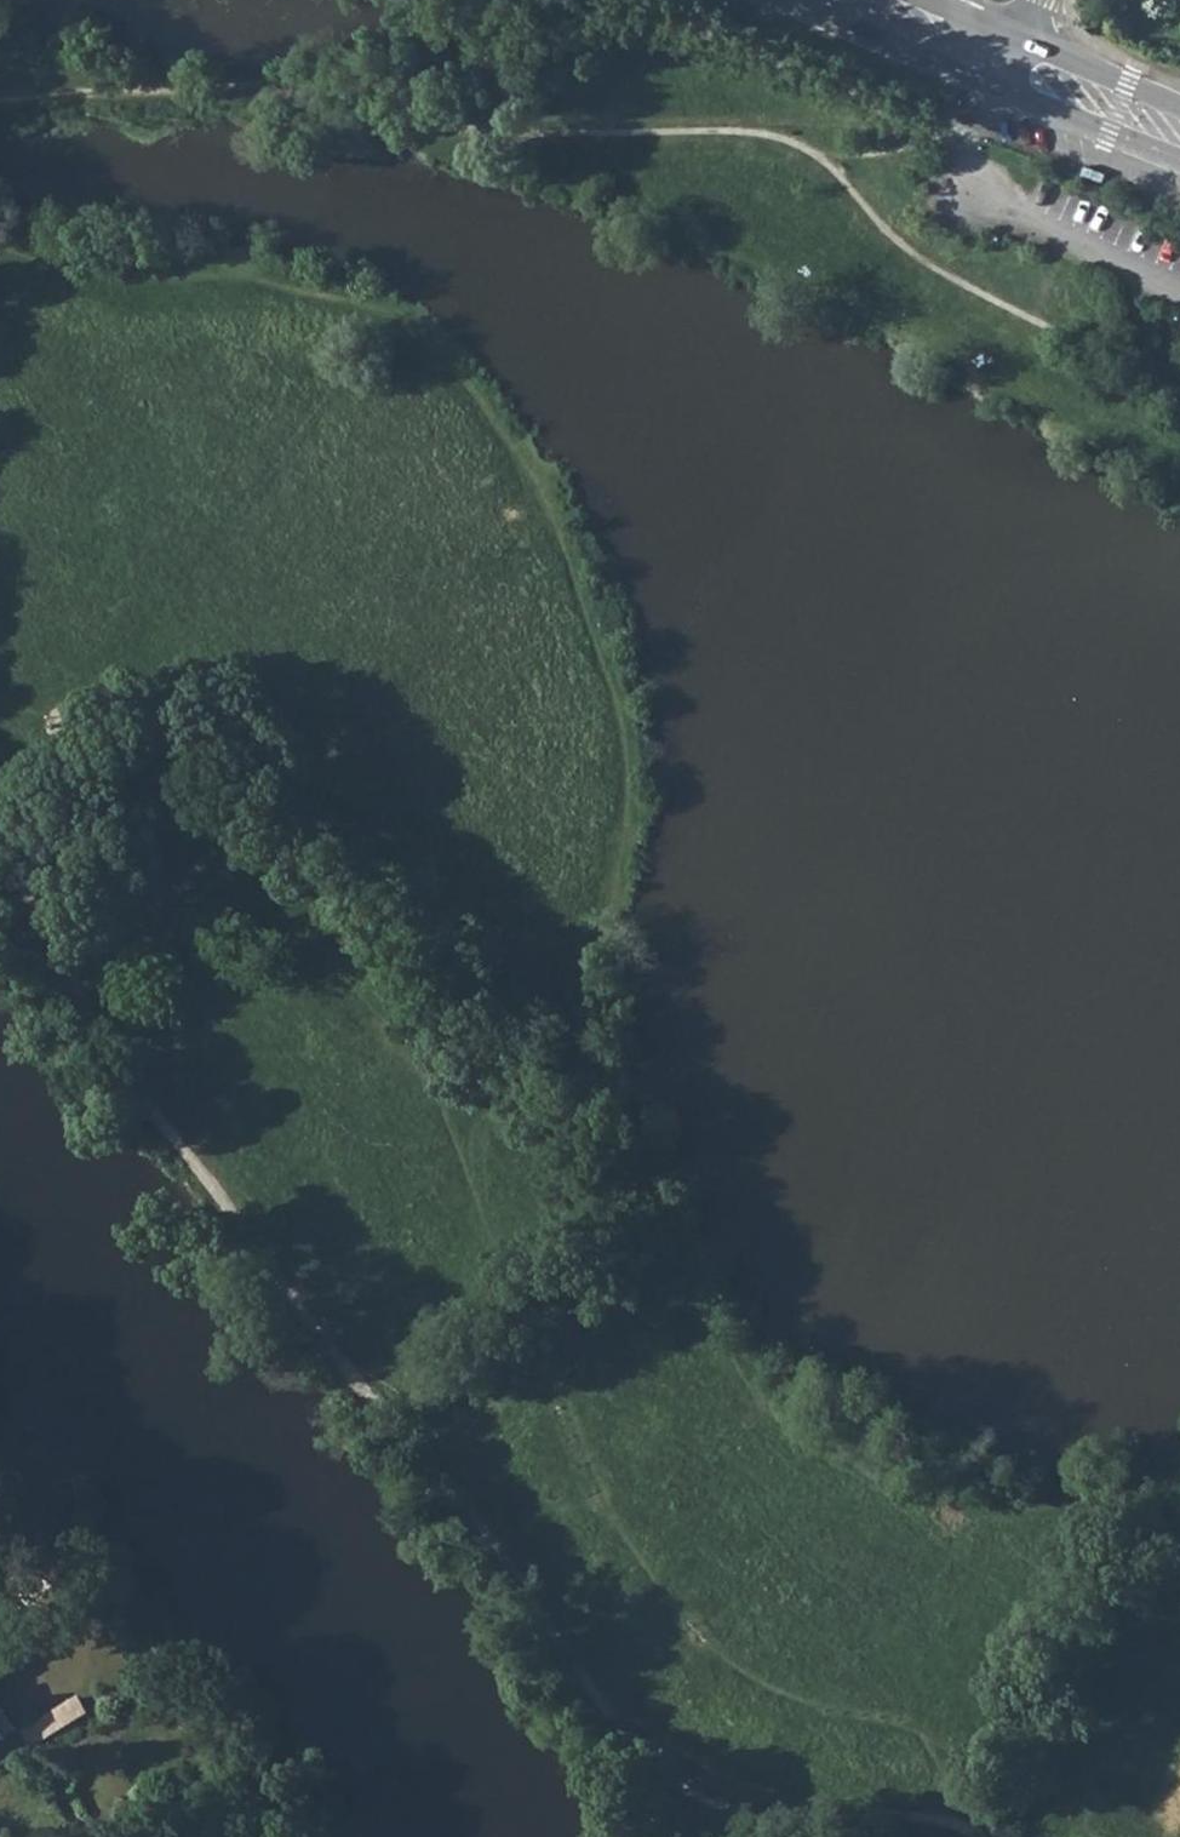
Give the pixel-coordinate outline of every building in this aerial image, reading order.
[(38,1743),(93,1710),(84,1696),(30,1728),(38,1743)] [(10,1745),(2,1728),(11,1724),(0,1704),(0,1750),(10,1745)]
